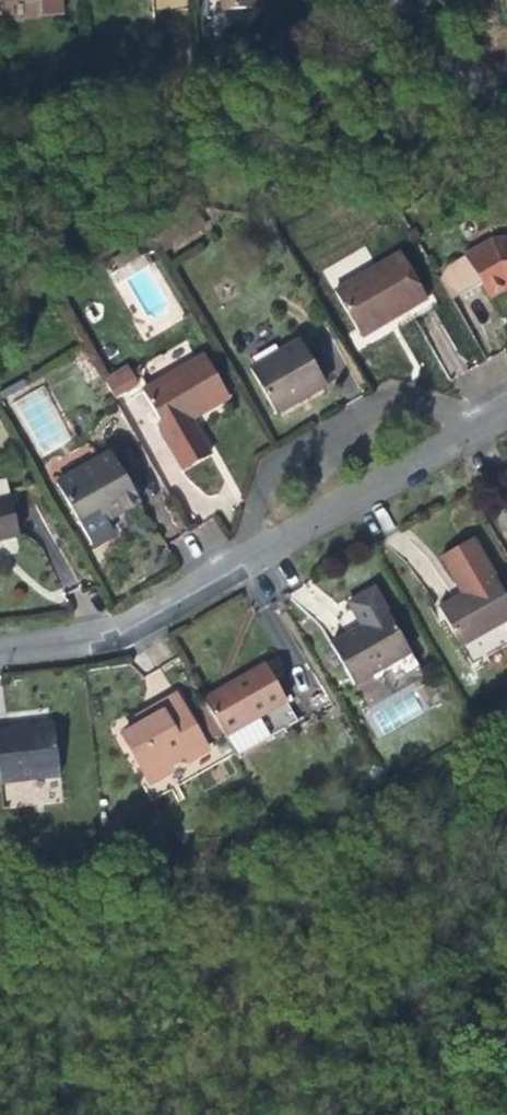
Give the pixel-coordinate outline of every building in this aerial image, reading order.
[(61,17),(80,15),(79,0),(59,0),(61,17)] [(243,15),(276,12),(275,0),(242,0),(243,15)] [(330,281),(372,261),(366,249),(324,269),(330,281)] [(450,285),(466,313),(500,295),(506,307),(506,256),(450,285)] [(412,322),(442,305),(416,259),(349,295),(371,335),(408,314),(412,322)] [(375,342),(412,322),(408,314),(371,335),(375,342)] [(337,386),(314,345),(264,374),(289,418),(325,399),(322,394),(337,386)] [(211,424),(242,405),(218,361),(157,396),(176,432),(172,434),(193,475),(223,460),(201,419),(207,416),(211,424)] [(153,388),(141,367),(115,380),(127,403),(153,388)] [(134,516),(151,506),(123,457),(71,486),(92,523),(112,513),(115,517),(130,509),(134,516)] [(14,478),(0,483),(0,497),(2,503),(21,497),(14,478)] [(0,497),(0,548),(35,536),(21,497),(2,503),(0,497)] [(134,516),(130,509),(115,517),(119,524),(134,516)] [(482,599),(506,585),(506,573),(494,551),(462,568),(471,587),(475,585),(482,599)] [(482,599),(455,613),(479,654),(506,638),(506,585),(482,599)] [(422,660),(385,596),(360,611),(373,634),(342,652),(364,692),(422,660)] [(232,739),(248,767),(307,729),(274,672),(213,705),(217,712),(232,739)] [(213,757),(183,702),(157,717),(160,723),(146,731),(128,742),(152,787),(194,763),(196,767),(213,757)] [(232,739),(217,712),(208,717),(223,744),(232,739)] [(160,723),(157,717),(143,725),(146,731),(160,723)] [(8,790),(69,784),(62,729),(2,736),(8,790)]
